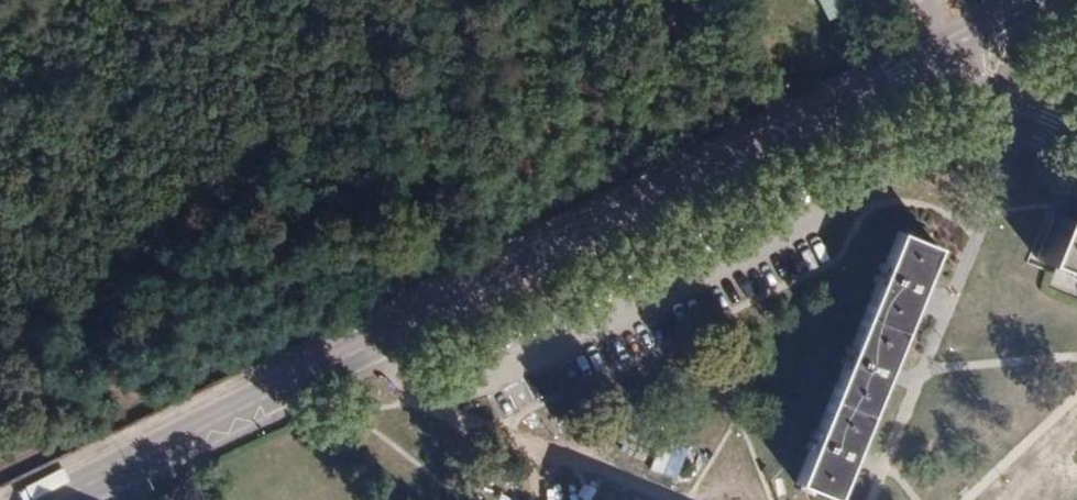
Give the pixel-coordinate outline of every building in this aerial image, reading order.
[(829,13),(855,0),(823,0),(829,13)] [(1054,212),(1036,256),(1076,273),(1076,225),(1057,217),(1058,214),(1054,212)] [(938,245),(898,230),(797,476),(836,492),(852,452),(886,370),(924,280),(938,245)]
